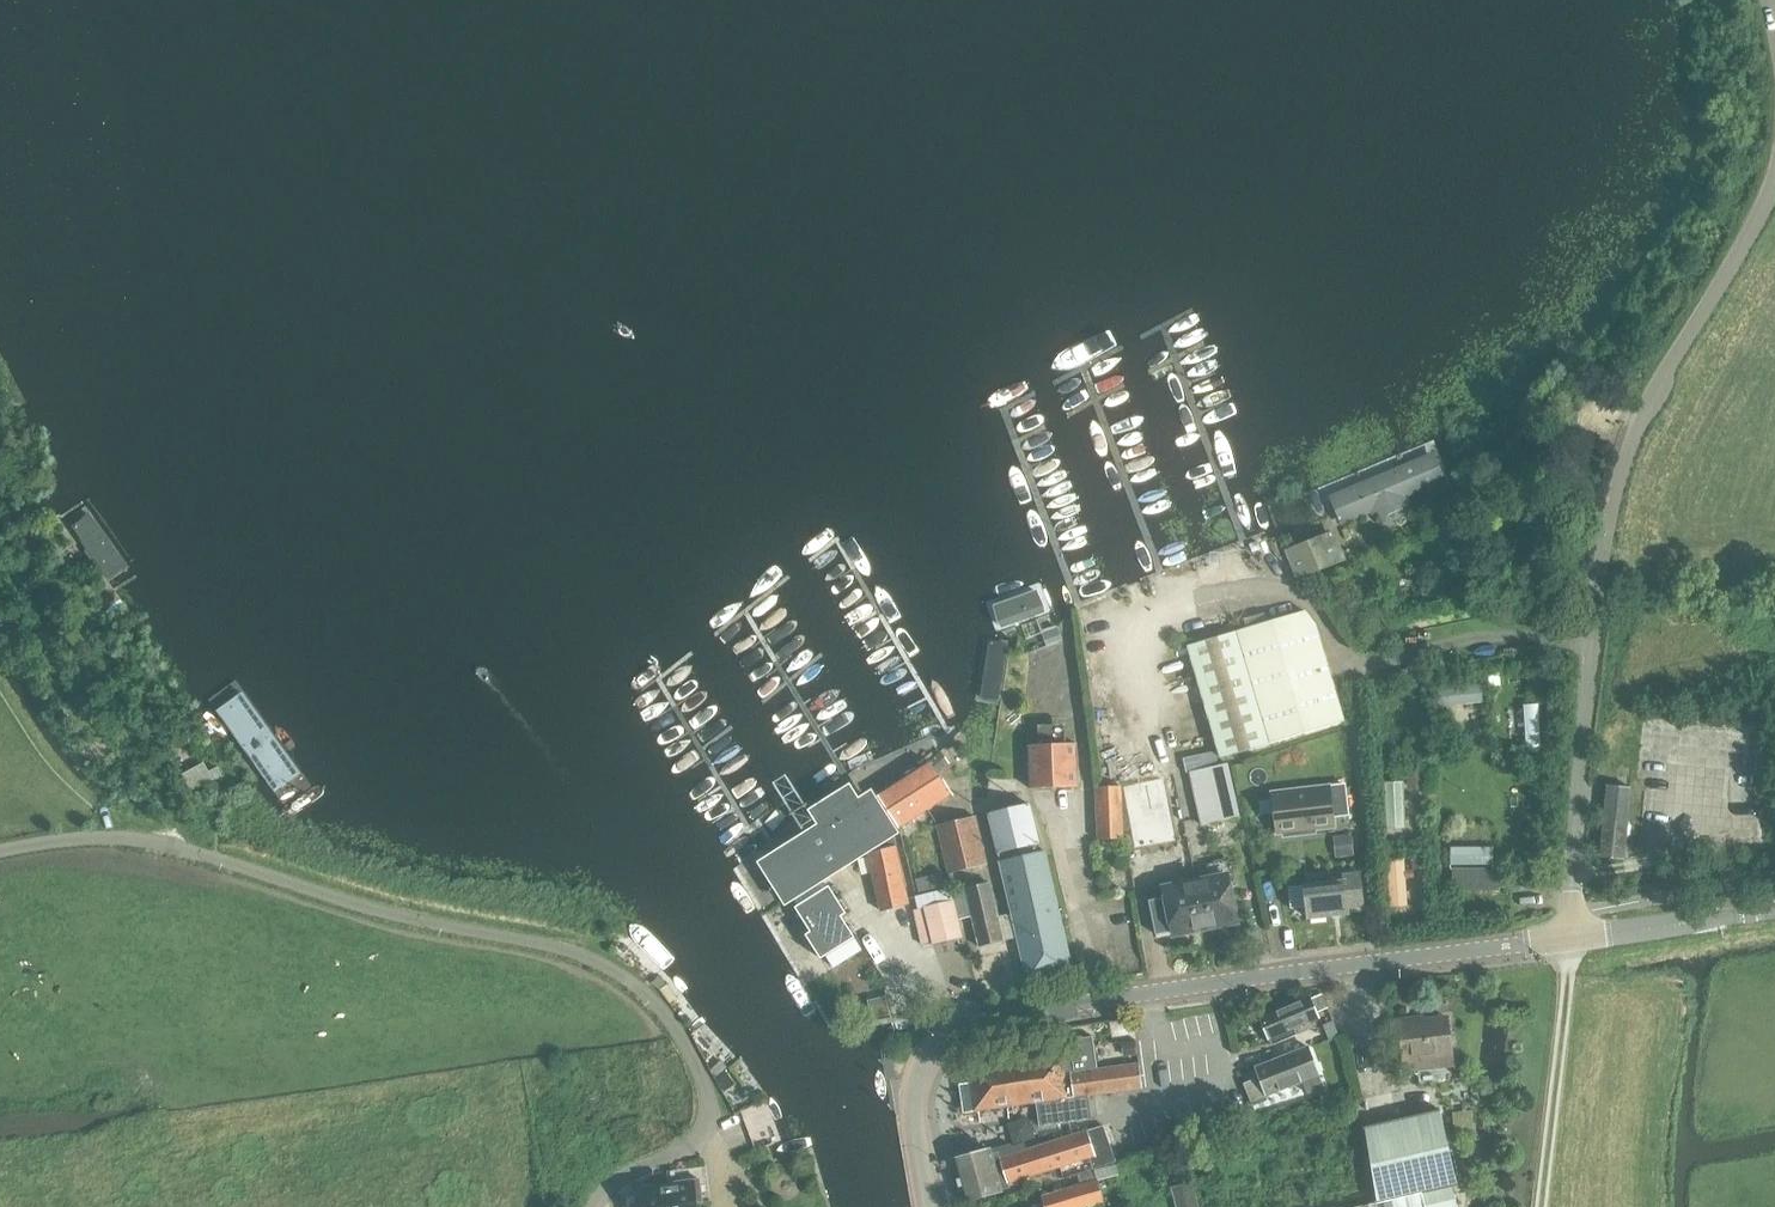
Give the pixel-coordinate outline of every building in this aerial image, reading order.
[(1376,508),(1377,508),(1384,526),(1412,514),(1405,498),(1406,498),(1405,496),(1443,480),(1432,454),(1331,497),(1342,522),(1376,508)] [(69,527),(107,579),(126,566),(88,514),(69,527)] [(1297,577),(1341,559),(1330,532),(1286,551),(1297,577)] [(1045,612),(1036,590),(993,606),(1001,628),(1045,612)] [(1244,619),(1247,627),(1188,645),(1221,757),(1344,721),(1316,626),(1304,610),(1267,621),(1264,613),(1244,619)] [(1054,626),(1042,630),(1047,646),(1062,641),(1057,625),(1056,625),(1054,626)] [(989,641),(981,698),(999,701),(1008,643),(989,641)] [(1480,699),(1479,685),(1438,689),(1440,703),(1480,699)] [(216,711),(284,806),(312,786),(244,690),(216,711)] [(1538,704),(1524,705),(1527,747),(1541,746),(1538,704)] [(1009,709),(1008,726),(1023,727),(1023,709),(1009,709)] [(1042,722),(1042,738),(1066,737),(1065,721),(1042,722)] [(1032,745),(1029,745),(1031,788),(1077,786),(1075,743),(1066,743),(1039,744),(1032,745)] [(931,761),(904,778),(924,810),(951,793),(938,773),(949,763),(941,751),(931,761)] [(1186,772),(1189,772),(1219,764),(1215,752),(1183,760),(1186,772)] [(212,771),(208,762),(186,773),(195,789),(225,773),(221,766),(212,771)] [(1228,762),(1219,765),(1219,764),(1189,772),(1201,825),(1234,818),(1241,816),(1228,762)] [(1162,777),(1122,785),(1130,827),(1170,818),(1162,777)] [(898,827),(924,810),(904,778),(877,795),(898,827)] [(1385,781),(1387,828),(1402,827),(1400,781),(1385,781)] [(1348,814),(1344,784),(1273,793),(1277,832),(1283,832),(1284,836),(1300,835),(1299,830),(1334,826),(1333,815),(1348,814)] [(1123,838),(1121,785),(1095,787),(1097,839),(1123,838)] [(1602,857),(1625,858),(1630,787),(1607,786),(1602,857)] [(817,811),(826,825),(766,863),(787,897),(792,894),(817,878),(866,847),(892,831),(870,797),(858,805),(849,791),(817,811)] [(997,853),(999,859),(1037,850),(1036,844),(1039,844),(1028,804),(986,813),(996,853),(997,853)] [(938,825),(949,873),(961,870),(986,863),(975,816),(938,825)] [(881,909),(909,903),(896,845),(892,831),(866,847),(868,852),(881,909)] [(1355,857),(1352,834),(1335,836),(1338,859),(1355,857)] [(1492,845),(1451,846),(1451,863),(1492,863),(1492,845)] [(988,883),(965,888),(953,892),(957,906),(959,918),(963,932),(975,929),(979,946),(1003,940),(1017,937),(1027,980),(1072,969),(1043,849),(1043,848),(1037,850),(999,859),(1011,912),(996,915),(988,883)] [(1427,852),(1411,853),(1412,869),(1428,868),(1427,852)] [(1402,858),(1388,859),(1390,903),(1404,903),(1402,858)] [(1501,891),(1501,866),(1453,866),(1453,892),(1501,891)] [(1359,872),(1343,874),(1344,880),(1305,884),(1308,918),(1348,914),(1348,907),(1363,906),(1359,872)] [(1227,874),(1193,881),(1202,928),(1236,921),(1227,874)] [(926,876),(916,878),(919,892),(929,889),(926,876)] [(817,878),(792,894),(799,905),(795,907),(811,931),(806,934),(821,958),(854,937),(841,916),(846,913),(829,886),(824,889),(824,888),(817,878)] [(1202,928),(1193,881),(1164,887),(1166,896),(1148,900),(1156,937),(1202,928)] [(961,934),(961,933),(963,932),(959,918),(957,906),(953,892),(951,885),(929,889),(919,892),(914,893),(917,905),(914,906),(922,941),(932,938),(933,940),(961,934)] [(1308,997),(1260,1016),(1269,1037),(1273,1045),(1298,1034),(1294,1026),(1317,1018),(1314,1011),(1326,1007),(1322,996),(1321,993),(1309,998),(1308,997)] [(1424,1015),(1399,1018),(1399,1022),(1405,1071),(1453,1066),(1447,1017),(1426,1019),(1424,1015)] [(1333,1020),(1323,1025),(1329,1038),(1339,1034),(1337,1027),(1333,1020)] [(969,1068),(971,1082),(960,1083),(963,1112),(975,1111),(1036,1102),(1038,1119),(1039,1126),(1092,1119),(1089,1095),(1143,1088),(1139,1063),(1098,1069),(1093,1036),(1069,1039),(1072,1054),(1062,1056),(969,1068)] [(1125,1063),(1139,1061),(1137,1045),(1123,1047),(1125,1063)] [(1245,1085),(1251,1100),(1302,1081),(1308,1094),(1324,1088),(1319,1074),(1308,1046),(1255,1066),(1260,1079),(1245,1085)] [(1451,1186),(1455,1185),(1438,1110),(1362,1127),(1379,1202),(1356,1206),(1455,1206),(1451,1186)] [(994,1147),(952,1160),(965,1201),(1011,1187),(1009,1181),(1069,1163),(1090,1157),(1093,1168),(1116,1161),(1103,1125),(1088,1130),(1027,1148),(1001,1156),(1000,1151),(995,1152),(994,1147)] [(697,1202),(703,1201),(700,1178),(676,1182),(676,1186),(641,1190),(643,1206),(698,1206),(697,1202)] [(1104,1201),(1097,1179),(1041,1197),(1043,1203),(1031,1206),(1085,1206),(1104,1201)] [(1192,1181),(1170,1187),(1175,1206),(1198,1206),(1192,1181)]
